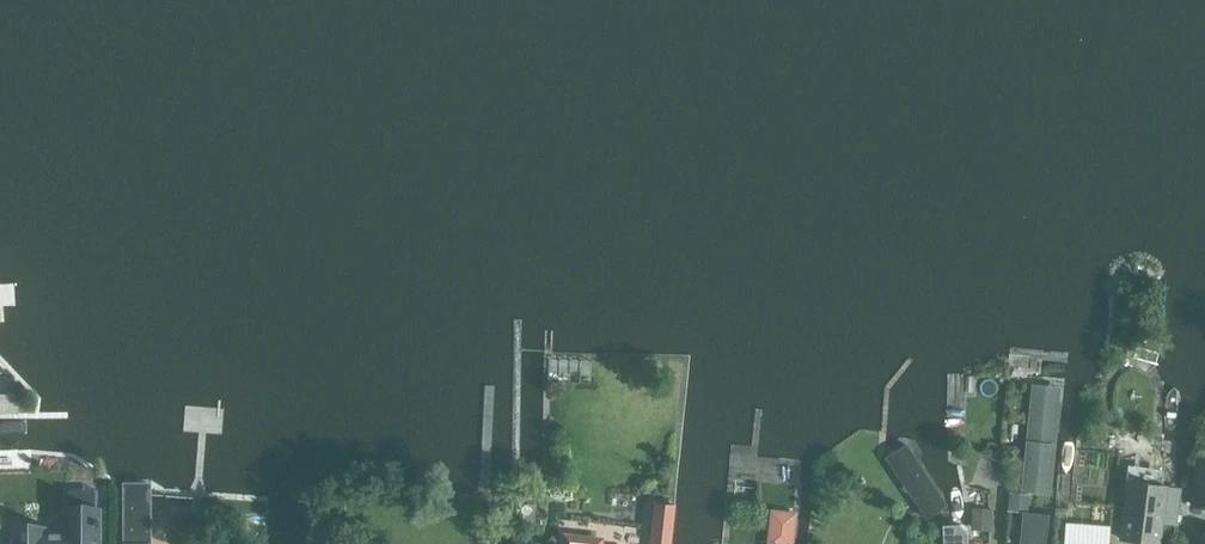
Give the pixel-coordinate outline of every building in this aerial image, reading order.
[(1049,494),(1059,392),(1032,389),(1022,491),(1049,494)] [(0,429),(0,450),(28,449),(29,429),(0,429)] [(952,504),(906,446),(889,460),(935,518),(952,504)] [(1193,504),(1204,506),(1204,464),(1198,463),(1193,504)] [(1167,486),(1128,481),(1121,538),(1159,543),(1167,486)] [(130,543),(155,543),(155,484),(131,483),(130,543)] [(672,505),(668,505),(667,505),(656,504),(651,543),(671,543),(675,506),(672,505)] [(795,514),(773,511),(770,543),(775,543),(791,543),(795,514)] [(1047,515),(1023,513),(1020,543),(1044,543),(1047,515)] [(944,543),(968,543),(967,524),(943,525),(944,543)] [(0,532),(0,543),(84,543),(84,530),(50,531),(50,535),(30,536),(30,531),(0,532)]
